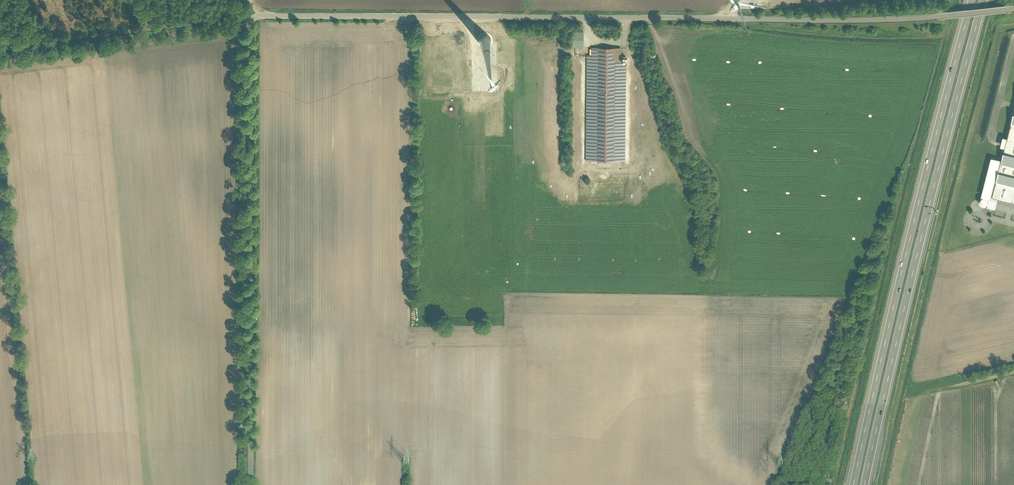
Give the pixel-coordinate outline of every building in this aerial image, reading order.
[(584,45),(584,30),(574,30),(574,45),(584,45)] [(621,47),(590,47),(590,54),(586,54),(586,159),(599,159),(599,163),(614,163),(614,159),(626,159),(626,62),(625,62),(625,58),(627,58),(627,56),(622,56),(621,47)] [(997,179),(993,195),(1001,197),(1013,200),(1013,110),(997,179)] [(993,195),(997,179),(989,178),(985,196),(984,197),(983,198),(982,201),(983,203),(985,204),(986,205),(988,204),(990,204),(998,206),(1001,197),(993,195)]
